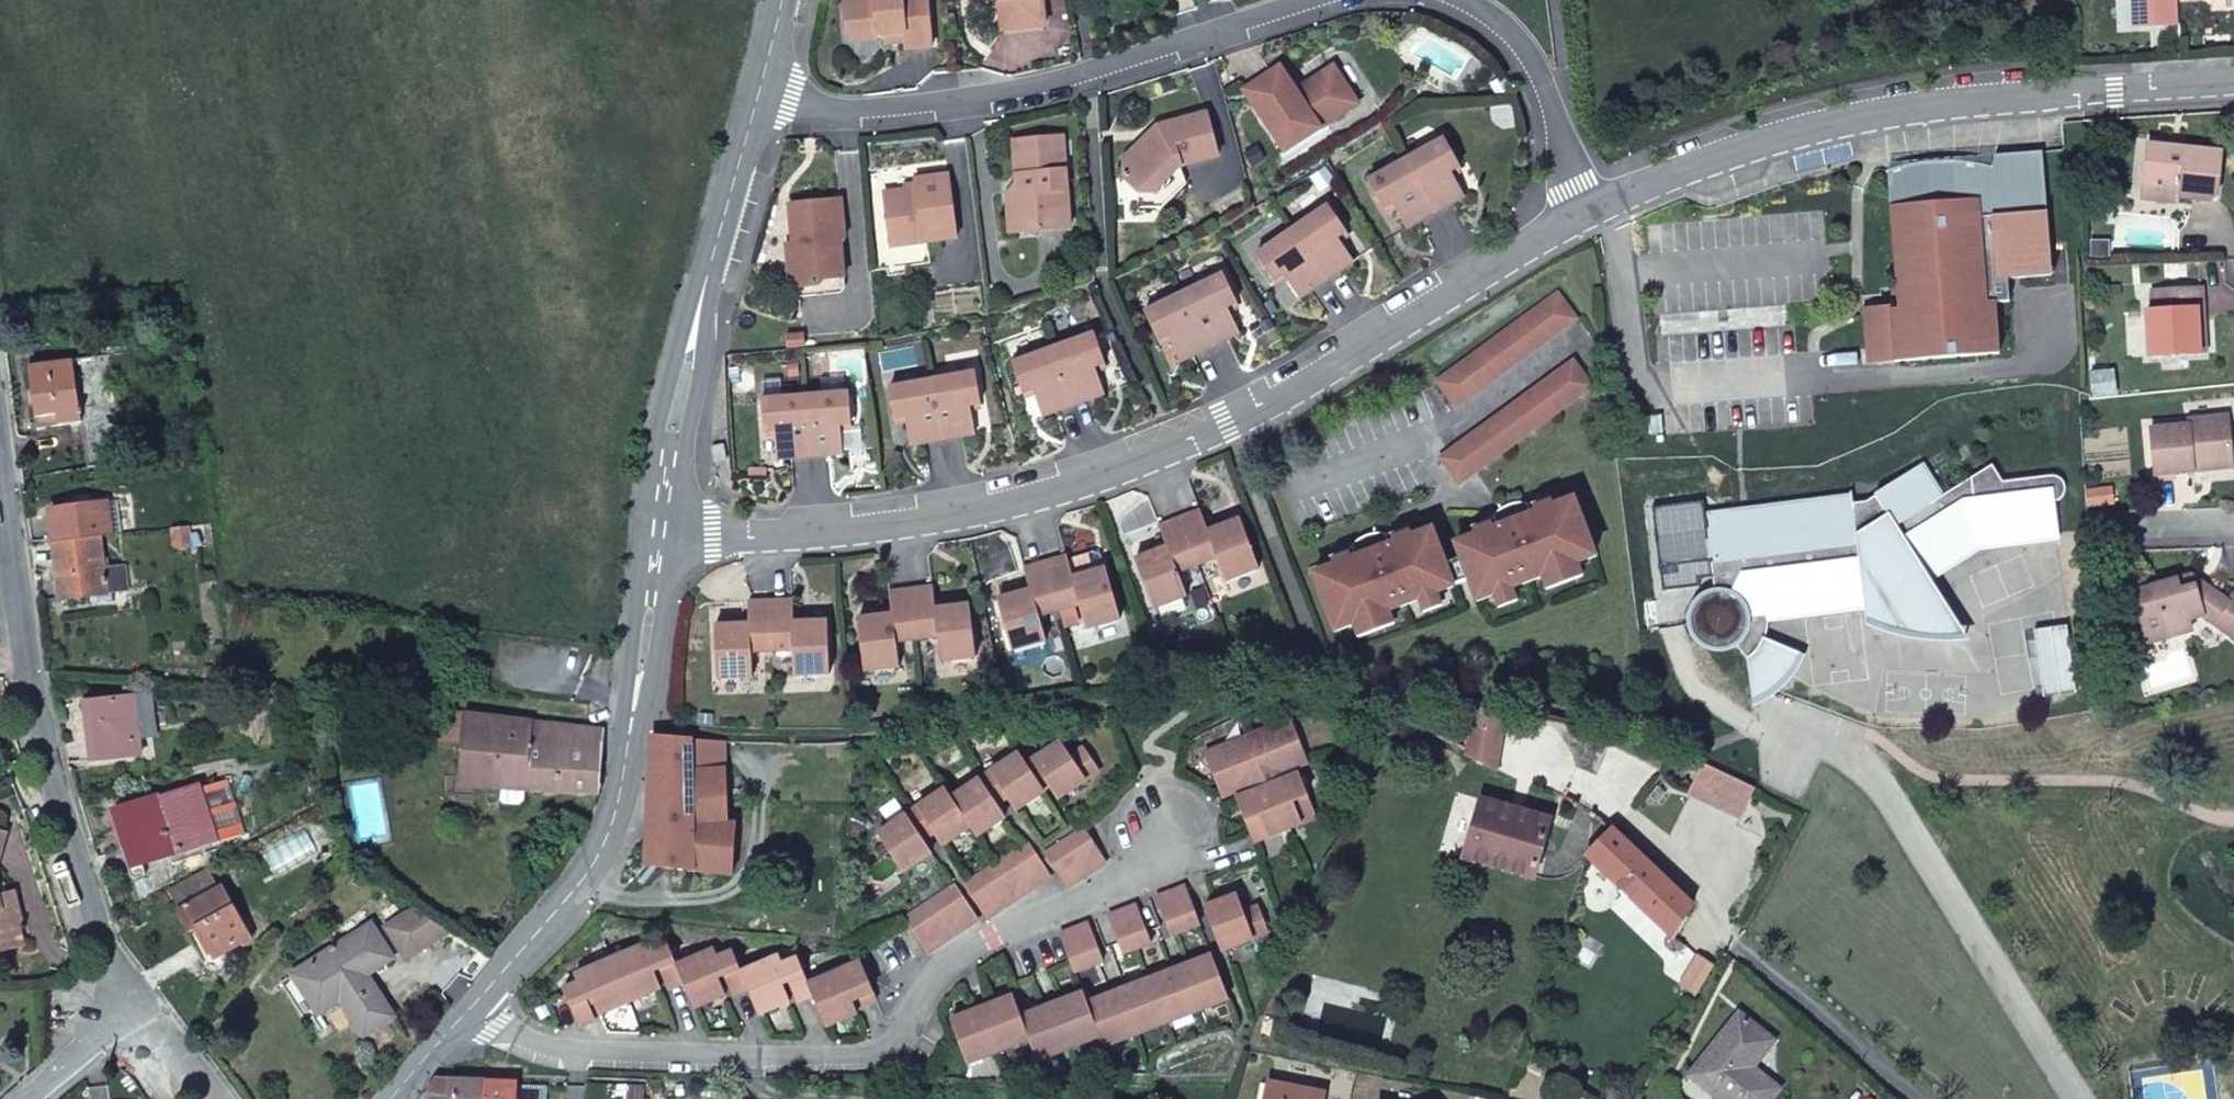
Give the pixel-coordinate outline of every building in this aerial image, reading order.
[(850,26),(861,36),(877,35),(880,29),(887,29),(888,39),(908,37),(909,44),(934,42),(930,0),(848,0),(850,26)] [(1005,31),(1047,26),(1045,0),(1002,0),(1005,31)] [(2146,26),(2144,0),(2137,0),(2138,27),(2146,26)] [(2146,26),(2181,24),(2179,0),(2144,0),(2146,26)] [(2216,10),(2233,9),(2233,0),(2215,0),(2216,10)] [(1281,68),(1246,91),(1287,152),(1348,111),(1351,93),(1334,67),(1310,83),(1308,94),(1301,98),(1281,68)] [(1157,197),(1185,166),(1221,155),(1207,112),(1159,126),(1125,162),(1125,181),(1142,197),(1157,197)] [(1032,224),(1038,232),(1071,230),(1066,136),(1016,138),(1020,194),(1010,195),(1012,225),(1032,224)] [(1447,138),(1409,159),(1438,212),(1467,196),(1454,172),(1463,167),(1447,138)] [(2146,147),(2142,192),(2176,195),(2176,199),(2207,202),(2216,196),(2219,154),(2146,147)] [(1865,309),(1869,365),(2001,355),(1997,304),(2011,303),(2009,280),(2053,277),(2045,152),(1997,156),(1995,168),(1938,162),(1890,171),(1900,310),(1893,310),(1893,306),(1865,309)] [(1438,212),(1409,159),(1370,180),(1386,209),(1396,204),(1409,228),(1438,212)] [(918,186),(885,190),(892,244),(959,236),(950,171),(916,175),(918,186)] [(2176,195),(2142,192),(2141,201),(2175,205),(2176,199),(2176,195)] [(793,206),(796,246),(797,262),(791,263),(795,289),(825,286),(828,280),(847,278),(843,239),(848,239),(844,201),(793,206)] [(1329,205),(1293,230),(1327,279),(1354,262),(1339,239),(1348,233),(1329,205)] [(1012,233),(1038,232),(1032,224),(1012,225),(1012,233)] [(1327,279),(1293,230),(1256,254),(1275,282),(1284,275),(1299,298),(1327,279)] [(2108,233),(2091,234),(2092,265),(2109,264),(2108,233)] [(1224,274),(1184,293),(1211,347),(1240,333),(1228,308),(1238,304),(1224,274)] [(848,284),(847,278),(828,280),(825,286),(848,284)] [(2201,288),(2161,290),(2162,311),(2151,311),(2145,311),(2148,357),(2197,354),(2196,310),(2202,309),(2201,288)] [(2162,311),(2161,290),(2150,290),(2151,311),(2162,311)] [(1211,347),(1184,293),(1145,311),(1159,341),(1169,336),(1180,361),(1211,347)] [(1562,294),(1440,383),(1459,410),(1581,321),(1562,294)] [(1096,335),(1055,350),(1076,406),(1107,395),(1097,369),(1107,366),(1096,335)] [(1076,406),(1055,350),(1014,364),(1025,395),(1035,392),(1044,418),(1076,406)] [(47,424),(83,420),(75,358),(32,365),(38,416),(46,415),(47,424)] [(1577,365),(1445,461),(1462,485),(1594,389),(1577,365)] [(979,376),(934,383),(945,443),(977,438),(973,408),(984,406),(979,376)] [(945,443),(934,383),(907,387),(892,390),(897,420),(909,419),(913,448),(945,443)] [(851,394),(808,398),(813,460),(847,457),(844,428),(853,428),(851,394)] [(813,460),(808,398),(764,403),(767,436),(778,435),(780,462),(813,460)] [(46,415),(38,416),(39,425),(47,424),(46,415)] [(2193,464),(2231,460),(2226,415),(2187,418),(2187,425),(2149,428),(2153,474),(2193,470),(2193,464)] [(118,416),(83,420),(89,466),(124,462),(118,416)] [(1864,504),(1743,515),(1747,552),(1739,552),(1738,536),(1707,539),(1710,564),(1716,563),(1717,573),(1711,573),(1713,591),(1698,597),(1690,606),(1686,617),(1689,631),(1705,648),(1720,650),(1730,645),(1731,645),(1732,644),(1733,644),(1734,643),(1735,642),(1736,642),(1736,641),(1737,640),(1738,639),(1738,638),(1739,637),(1740,636),(1740,635),(1741,634),(1741,633),(1741,632),(1742,631),(1742,630),(1742,629),(1742,628),(1742,627),(1743,626),(1743,625),(1743,624),(1743,623),(1743,622),(1743,621),(1743,620),(1742,612),(1762,610),(1763,617),(1862,605),(1856,561),(1907,553),(1922,578),(1976,546),(2055,535),(2051,505),(2063,497),(2061,481),(2050,477),(2000,483),(1990,467),(1935,500),(1916,468),(1872,498),(1884,516),(1876,521),(1864,504)] [(1872,498),(1864,504),(1876,521),(1884,516),(1872,498)] [(1342,633),(1359,626),(1394,613),(1424,602),(1441,595),(1474,583),(1482,602),(1497,596),(1516,589),(1546,578),(1582,564),(1599,558),(1578,499),(1537,515),(1533,506),(1515,507),(1501,516),(1502,529),(1461,545),(1465,559),(1449,565),(1436,531),(1394,547),(1391,538),(1374,539),(1356,552),(1360,561),(1320,576),(1342,633)] [(51,509),(55,539),(99,534),(100,534),(110,533),(107,503),(51,509)] [(1200,512),(1182,519),(1200,566),(1217,559),(1227,583),(1261,568),(1240,520),(1208,532),(1200,512)] [(1747,552),(1743,515),(1705,519),(1707,539),(1738,536),(1739,552),(1747,552)] [(1200,566),(1182,519),(1160,528),(1168,549),(1137,560),(1156,610),(1189,598),(1180,574),(1200,566)] [(188,527),(172,529),(174,550),(190,548),(188,527)] [(99,534),(55,539),(62,599),(92,595),(93,602),(114,600),(113,593),(107,593),(107,592),(104,569),(100,534),(99,534)] [(1957,639),(1922,578),(1907,553),(1856,561),(1862,605),(1865,623),(1908,637),(1957,639)] [(1095,554),(1069,562),(1076,581),(1107,571),(1103,558),(1095,554)] [(1068,559),(1048,565),(1061,610),(1079,605),(1088,631),(1124,622),(1107,571),(1076,581),(1069,562),(1068,559)] [(1582,564),(1546,578),(1551,591),(1587,578),(1582,564)] [(1061,610),(1048,565),(1026,571),(1032,591),(1001,601),(1015,653),(1048,644),(1041,617),(1061,610)] [(125,567),(104,569),(107,592),(107,593),(113,593),(128,591),(125,567)] [(2230,596),(2227,602),(2209,590),(2204,599),(2194,593),(2189,577),(2129,595),(2144,644),(2188,632),(2186,621),(2199,618),(2233,640),(2233,598),(2230,596)] [(2209,590),(2189,577),(2194,593),(2204,599),(2209,590)] [(1516,589),(1497,596),(1502,609),(1521,602),(1516,589)] [(935,592),(914,594),(919,642),(941,640),(944,664),(979,660),(974,609),(938,613),(935,592)] [(919,642),(914,594),(893,596),(895,618),(862,621),(868,672),(901,669),(898,645),(919,642)] [(1441,595),(1424,602),(1430,616),(1447,610),(1441,595)] [(775,654),(773,604),(753,604),(754,626),(719,627),(721,681),(755,680),(755,654),(775,654)] [(798,604),(773,604),(775,654),(799,654),(799,677),(834,677),(832,625),(798,625),(798,604)] [(1743,620),(1763,617),(1762,610),(1742,612),(1743,620)] [(1394,613),(1359,626),(1365,641),(1399,628),(1394,613)] [(1796,657),(1743,621),(1743,622),(1743,623),(1743,624),(1743,625),(1743,626),(1742,627),(1742,628),(1742,629),(1742,630),(1742,631),(1741,632),(1741,633),(1741,634),(1740,635),(1740,636),(1739,637),(1738,638),(1738,639),(1737,640),(1736,641),(1736,642),(1735,642),(1734,643),(1733,644),(1732,644),(1731,645),(1730,645),(1744,661),(1750,704),(1775,687),(1796,657)] [(298,693),(278,691),(276,703),(295,706),(298,693)] [(136,699),(140,735),(157,733),(152,696),(136,699)] [(143,755),(140,735),(136,699),(92,703),(99,760),(143,755)] [(466,714),(436,710),(433,742),(464,744),(466,714)] [(532,722),(466,714),(464,744),(462,788),(504,790),(503,799),(509,806),(521,806),(526,800),(527,791),(594,794),(597,752),(529,745),(532,722)] [(604,730),(532,722),(529,745),(597,752),(604,730)] [(1290,723),(1203,756),(1220,800),(1249,789),(1243,775),(1275,762),(1281,776),(1307,766),(1290,723)] [(1599,778),(1612,744),(1591,736),(1578,768),(1599,778)] [(724,741),(651,739),(647,846),(645,864),(733,875),(736,841),(729,841),(724,741)] [(1082,774),(1095,766),(1083,747),(1070,755),(1062,742),(1025,766),(1018,754),(949,798),(943,789),(875,834),(901,873),(931,853),(919,835),(929,828),(941,847),(969,829),(975,836),(1005,817),(992,798),(1002,792),(1014,811),(1043,792),(1038,784),(1043,780),(1057,801),(1087,781),(1082,774)] [(1738,778),(1704,763),(1689,792),(1722,807),(1738,778)] [(1100,773),(1095,766),(1082,774),(1087,781),(1100,773)] [(1253,846),(1315,820),(1298,777),(1237,801),(1253,846)] [(1740,815),(1755,786),(1738,778),(1722,807),(1740,815)] [(202,789),(216,839),(241,831),(225,782),(202,789)] [(217,840),(216,839),(202,789),(201,787),(160,799),(159,796),(116,810),(134,868),(177,855),(177,853),(217,840)] [(1551,820),(1482,800),(1465,857),(1534,879),(1551,820)] [(1614,830),(1587,857),(1675,939),(1694,906),(1614,830)] [(1066,891),(1105,867),(1084,833),(1045,857),(1066,891)] [(985,921),(1050,880),(1027,846),(964,887),(985,921)] [(208,869),(170,891),(180,910),(191,934),(198,931),(214,960),(252,939),(223,887),(219,888),(208,869)] [(924,955),(975,922),(954,887),(902,920),(924,955)] [(15,902),(12,888),(0,891),(0,905),(0,906),(15,902)] [(1153,900),(1168,938),(1198,927),(1183,889),(1153,900)] [(1204,910),(1221,955),(1253,942),(1251,937),(1265,932),(1257,909),(1243,915),(1237,897),(1204,910)] [(15,902),(0,906),(0,905),(0,947),(21,941),(16,921),(21,920),(15,902)] [(1105,917),(1119,956),(1149,945),(1134,907),(1105,917)] [(410,958),(456,931),(423,910),(391,927),(410,958)] [(293,973),(319,1016),(342,1002),(364,1037),(395,1016),(369,974),(394,958),(373,924),(293,973)] [(1057,935),(1071,973),(1099,963),(1085,925),(1057,935)] [(711,950),(673,965),(665,945),(650,951),(647,942),(571,972),(575,980),(560,986),(574,1024),(590,1018),(582,997),(587,994),(595,1012),(657,988),(650,970),(655,968),(664,989),(680,983),(690,1008),(721,996),(714,978),(720,976),(728,997),(744,991),(754,1017),(786,1004),(779,986),(784,984),(793,1005),(809,999),(821,1030),(852,1018),(844,997),(850,994),(856,1010),(872,1004),(857,966),(804,987),(794,961),(779,966),(776,958),(737,973),(730,953),(714,959),(711,950)] [(1211,957),(1085,1003),(1081,993),(1017,1016),(1010,996),(948,1019),(965,1064),(1026,1041),(1034,1062),(1098,1038),(1102,1049),(1228,1003),(1211,957)] [(1680,988),(1697,997),(1713,970),(1697,959),(1680,988)] [(309,1023),(319,1016),(293,973),(283,980),(309,1023)] [(1752,1071),(1745,1065),(1767,1038),(1741,1016),(1693,1076),(1721,1098),(1772,1098),(1777,1092),(1752,1071)] [(1745,1065),(1752,1071),(1774,1043),(1767,1038),(1745,1065)] [(483,1081),(434,1079),(418,1098),(482,1098),(483,1081)] [(482,1098),(514,1098),(515,1081),(483,1081),(482,1098)] [(1268,1082),(1265,1098),(1324,1098),(1325,1095),(1268,1082)]
